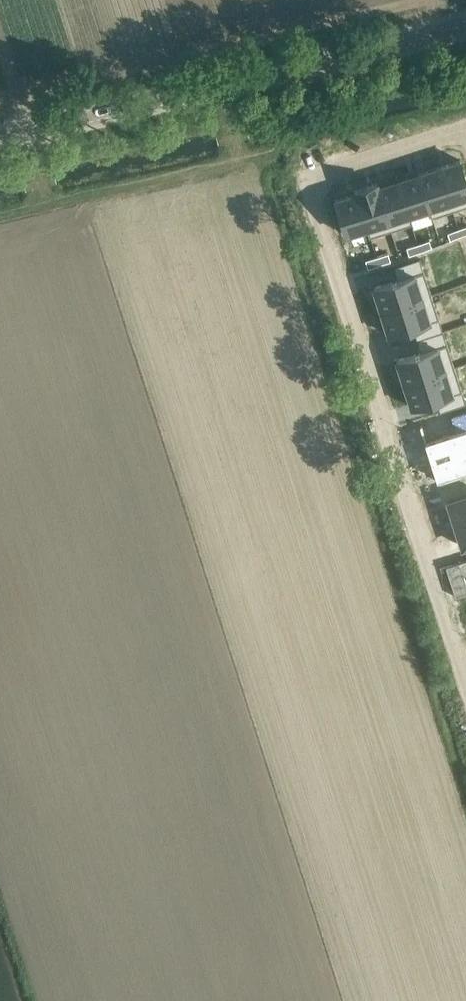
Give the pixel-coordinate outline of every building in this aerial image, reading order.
[(438,166),(453,210),(465,206),(465,177),(460,159),(438,166)] [(438,166),(418,172),(431,212),(430,212),(431,217),(453,210),(438,166)] [(418,172),(397,179),(410,218),(411,218),(430,212),(431,212),(418,172)] [(378,185),(377,185),(391,230),(412,223),(411,218),(410,218),(397,179),(378,185)] [(377,182),(354,189),(355,192),(356,192),(367,227),(366,227),(369,236),(391,230),(377,185),(378,185),(377,182)] [(355,192),(335,199),(346,234),(366,227),(367,227),(356,192),(355,192)] [(459,230),(448,233),(451,241),(461,238),(459,230)] [(429,239),(418,243),(420,251),(432,247),(429,239)] [(418,243),(407,246),(409,254),(420,251),(418,243)] [(388,252),(376,256),(379,264),(391,260),(388,252)] [(376,256),(366,259),(369,267),(379,264),(376,256)] [(398,278),(373,286),(381,310),(431,294),(420,258),(394,266),(398,278)] [(431,294),(381,310),(388,334),(413,326),(417,338),(443,330),(431,294)] [(421,351),(396,359),(404,382),(454,366),(443,330),(417,338),(421,351)] [(454,366),(404,382),(411,406),(436,398),(440,411),(440,410),(465,402),(454,366)] [(425,442),(438,483),(465,474),(465,412),(450,417),(455,432),(425,442)] [(447,500),(461,546),(465,544),(465,494),(447,500)] [(445,566),(455,596),(465,593),(465,585),(463,575),(465,574),(465,559),(445,566)]
